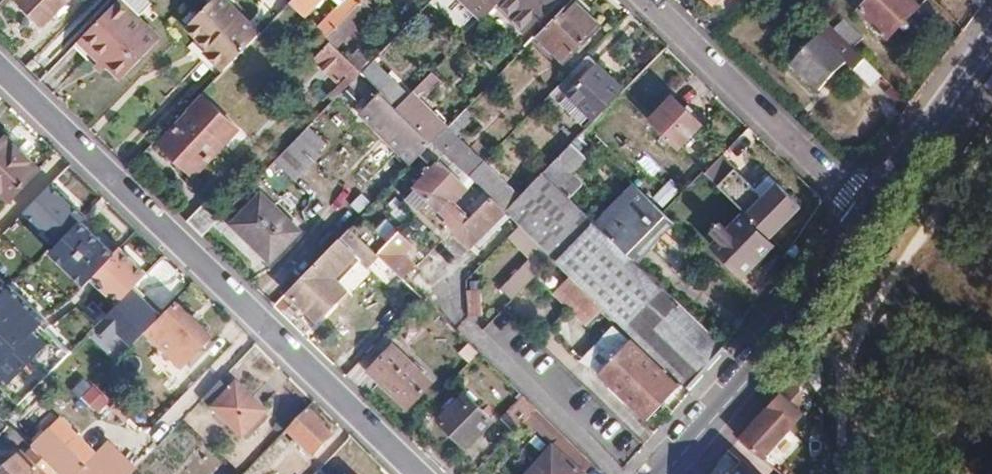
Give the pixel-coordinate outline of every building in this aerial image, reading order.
[(44,24),(67,0),(20,0),(44,24)] [(110,63),(124,77),(161,39),(121,0),(119,0),(105,15),(86,34),(112,61),(110,63)] [(223,72),(260,32),(227,0),(215,0),(188,29),(201,41),(205,37),(212,43),(207,49),(203,53),(223,72)] [(290,2),(304,16),(319,0),(292,0),(290,2)] [(318,29),(326,37),(363,0),(347,0),(318,29)] [(364,0),(363,0),(326,37),(337,48),(374,10),(364,0)] [(483,20),(498,5),(503,0),(463,0),(483,20)] [(498,5),(525,32),(556,0),(503,0),(498,5)] [(573,0),(572,0),(538,35),(564,60),(599,26),(573,0)] [(861,13),(889,40),(928,0),(874,0),(861,13)] [(846,19),(834,30),(853,49),(864,37),(846,19)] [(834,30),(829,25),(791,64),(819,91),(847,63),(872,88),(883,77),(853,49),(834,30)] [(101,72),(110,63),(112,61),(86,34),(75,46),(101,72)] [(205,37),(201,41),(207,49),(212,43),(205,37)] [(337,48),(326,37),(311,53),(339,80),(354,64),(349,59),(337,48)] [(349,59),(354,64),(362,72),(373,60),(360,48),(349,59)] [(590,114),(595,120),(622,93),(610,81),(611,79),(588,56),(550,95),(558,104),(561,102),(569,93),(590,114)] [(373,60),(362,72),(398,107),(408,95),(373,60)] [(354,64),(339,80),(347,87),(362,72),(354,64)] [(347,87),(341,93),(412,163),(433,142),(398,107),(362,72),(347,87)] [(433,142),(447,127),(411,92),(408,95),(398,107),(433,142)] [(569,93),(561,102),(582,123),(590,114),(569,93)] [(202,94),(189,107),(192,110),(161,142),(194,175),(238,129),(202,94)] [(650,121),(679,148),(703,124),(675,96),(650,121)] [(299,136),(316,152),(326,142),(309,126),(299,136)] [(433,142),(446,154),(470,176),(484,163),(447,127),(433,142)] [(571,145),(580,136),(572,128),(547,153),(555,161),(571,145)] [(9,201),(40,168),(7,135),(0,143),(0,194),(1,193),(9,201)] [(299,136),(276,160),(296,180),(320,155),(316,152),(299,136)] [(555,161),(547,170),(543,173),(568,198),(582,183),(571,172),(585,158),(571,145),(555,161)] [(538,161),(547,170),(555,161),(547,153),(538,161)] [(506,212),(470,176),(446,154),(415,185),(418,188),(429,199),(450,219),(448,221),(459,232),(457,234),(471,248),(506,212)] [(721,156),(706,172),(770,236),(788,219),(783,214),(796,202),(777,183),(763,197),(721,156)] [(506,212),(520,198),(484,163),(470,176),(506,212)] [(528,233),(553,258),(563,267),(569,273),(586,289),(688,387),(724,345),(638,263),(598,226),(568,198),(543,173),(520,198),(506,212),(521,227),(528,233)] [(120,305),(151,276),(57,180),(21,215),(89,284),(95,278),(120,305)] [(672,180),(658,194),(667,203),(681,189),(672,180)] [(670,217),(666,213),(638,185),(628,195),(661,227),(670,217)] [(429,199),(418,188),(406,199),(418,210),(429,199)] [(270,247),(278,254),(300,232),(262,194),(233,223),(264,254),(270,247)] [(598,226),(638,263),(651,249),(645,243),(661,227),(628,195),(598,226)] [(801,206),(796,202),(783,214),(788,219),(801,206)] [(773,245),(746,217),(731,232),(722,223),(713,232),(722,241),(717,247),(744,275),(773,245)] [(501,288),(513,300),(553,258),(528,233),(521,227),(510,238),(530,258),(501,288)] [(350,228),(287,292),(317,321),(339,299),(326,287),(356,256),(368,268),(370,266),(392,288),(402,278),(378,254),(356,233),(350,228)] [(378,254),(382,249),(361,228),(356,233),(378,254)] [(382,249),(378,254),(402,278),(414,265),(390,242),(382,249)] [(270,247),(264,254),(271,261),(278,254),(270,247)] [(13,394),(66,341),(0,274),(0,381),(13,394)] [(469,317),(482,316),(481,291),(468,291),(469,317)] [(212,335),(178,302),(147,332),(181,366),(212,335)] [(586,360),(600,373),(614,358),(630,341),(616,328),(586,360)] [(679,386),(630,341),(614,358),(600,373),(649,418),(679,386)] [(460,353),(470,363),(480,353),(470,344),(460,353)] [(432,383),(394,345),(369,371),(407,408),(432,383)] [(807,364),(761,413),(782,433),(798,415),(810,426),(808,395),(807,364)] [(214,407),(231,390),(221,381),(202,401),(212,410),(214,407)] [(97,414),(111,400),(94,384),(80,398),(97,414)] [(231,390),(214,407),(243,436),(266,412),(237,384),(231,390)] [(494,421),(465,394),(439,421),(467,447),(494,421)] [(536,408),(525,397),(503,419),(515,430),(526,420),(536,408)] [(536,408),(526,420),(537,431),(548,420),(536,408)] [(309,409),(288,430),(296,439),(293,442),(303,452),(307,449),(315,456),(335,435),(309,409)] [(133,472),(106,445),(97,455),(60,420),(32,449),(33,450),(45,462),(58,473),(131,473),(133,472)] [(563,434),(553,445),(586,473),(594,464),(563,434)] [(586,473),(553,445),(528,473),(585,473),(586,473)] [(32,449),(25,457),(22,453),(2,473),(58,473),(45,462),(33,450),(32,449)] [(734,473),(744,473),(748,469),(743,465),(734,473)]
